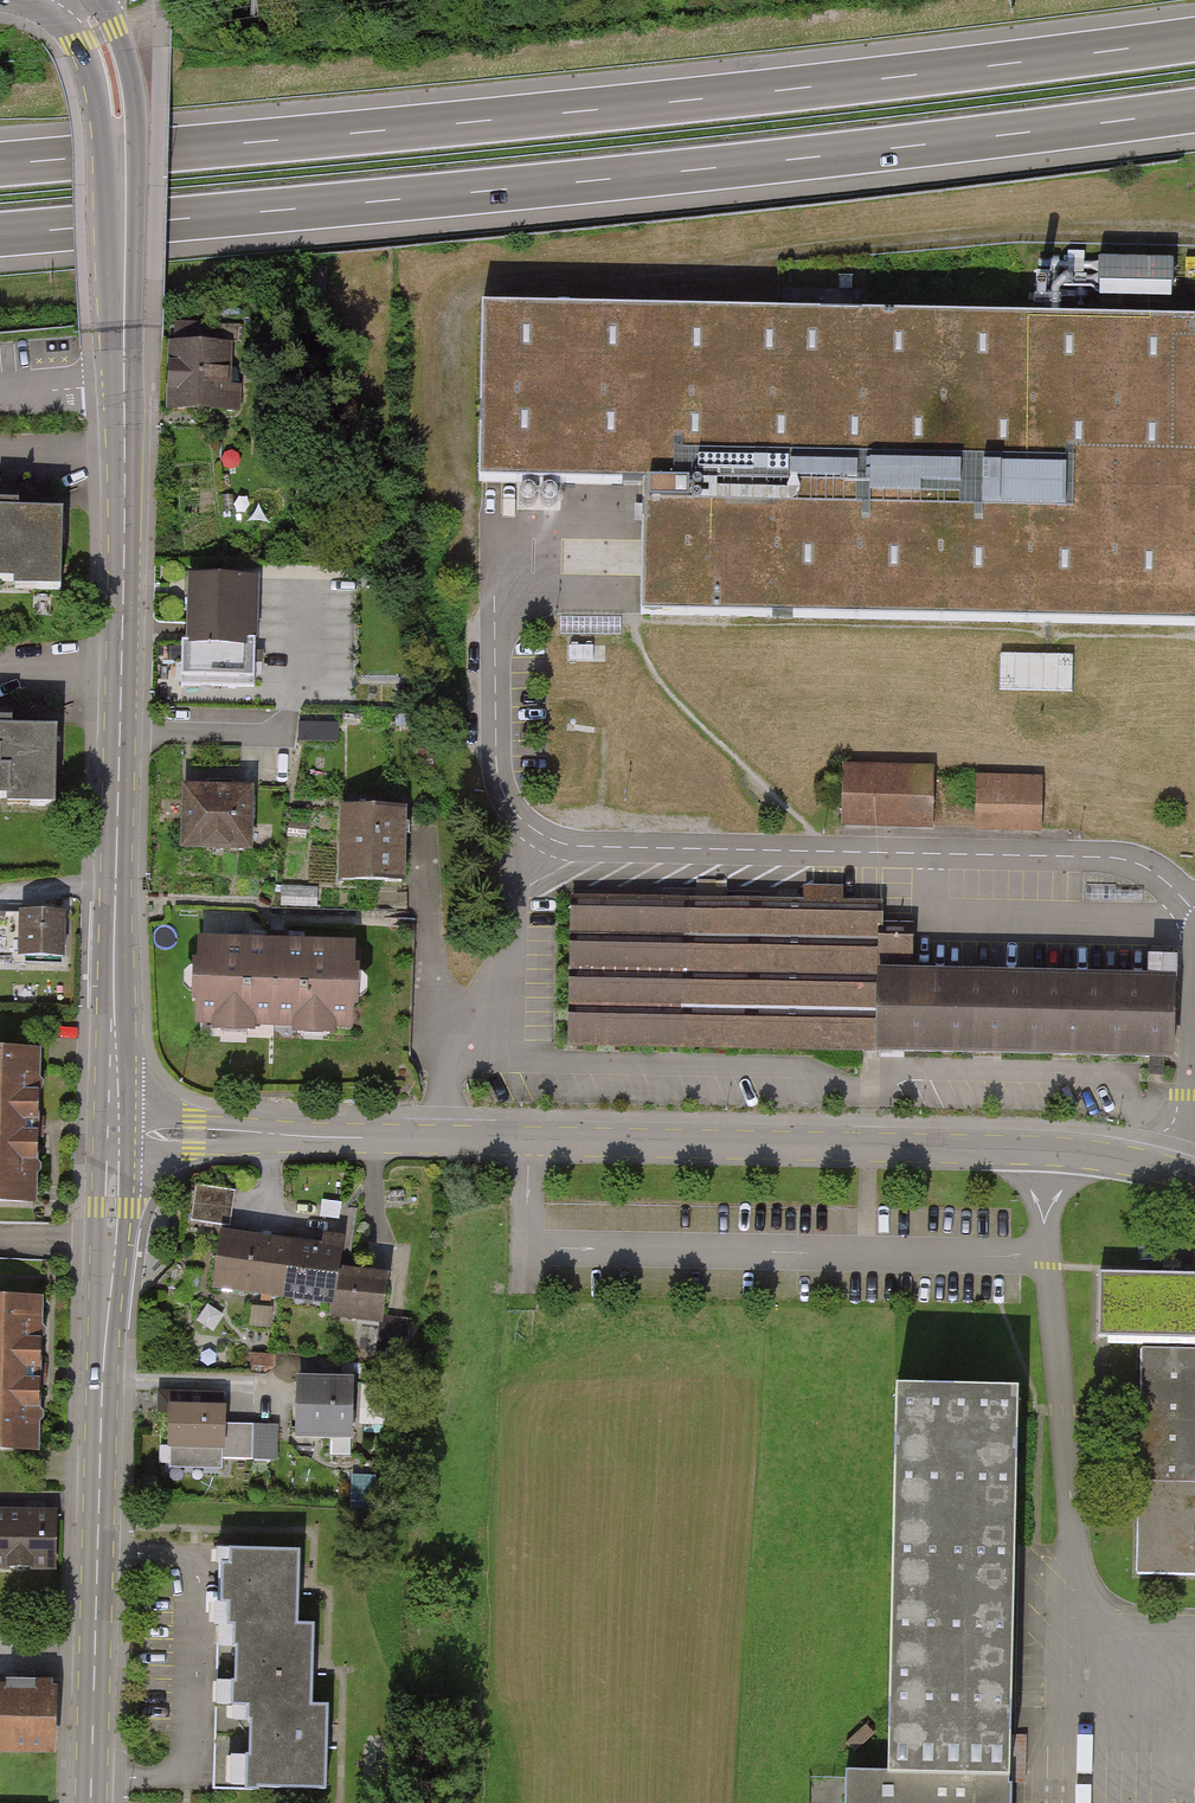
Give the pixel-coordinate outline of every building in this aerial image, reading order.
[(483,312),(479,487),(643,491),(641,617),(1194,629),(1194,327),(483,312)] [(218,327),(174,326),(173,367),(172,405),(232,406),(234,351),(217,351),(218,327)] [(37,582),(37,591),(61,592),(63,514),(7,512),(0,512),(0,581),(37,582)] [(253,579),(191,578),(190,686),(252,686),(253,579)] [(561,620),(560,634),(620,635),(621,621),(561,620)] [(1074,689),(1075,652),(1002,650),(1001,687),(1074,689)] [(57,727),(0,726),(0,799),(32,800),(32,807),(55,807),(57,727)] [(931,769),(842,767),(841,829),(930,830),(931,769)] [(1042,779),(977,777),(976,827),(1041,829),(1042,779)] [(247,791),(186,790),(185,849),(247,850),(247,791)] [(406,809),(338,808),(337,881),(405,882),(406,809)] [(882,902),(570,896),(569,907),(566,1050),(863,1056),(867,1056),(878,1057),(1157,1062),(1176,1063),(1178,975),(880,969),(882,902)] [(63,958),(64,913),(8,911),(7,957),(63,958)] [(276,946),(196,944),(193,1022),(351,1028),(353,949),(276,946)] [(38,1048),(0,1048),(0,1201),(35,1202),(36,1125),(38,1048)] [(230,1190),(196,1185),(191,1220),(225,1225),(230,1190)] [(213,1288),(335,1304),(340,1266),(342,1250),(309,1246),(255,1239),(220,1234),(213,1288)] [(340,1266),(335,1304),(333,1319),(381,1325),(387,1271),(340,1266)] [(1100,1275),(1100,1284),(1099,1343),(1140,1344),(1194,1345),(1194,1277),(1115,1275),(1100,1275)] [(41,1297),(0,1296),(0,1451),(38,1452),(39,1376),(41,1297)] [(1140,1344),(1135,1571),(1194,1572),(1194,1345),(1140,1344)] [(350,1378),(295,1376),(293,1437),(348,1439),(350,1378)] [(1019,1387),(898,1385),(890,1772),(1012,1774),(1019,1403),(1019,1387)] [(213,1395),(171,1394),(170,1445),(188,1445),(188,1462),(224,1462),(224,1458),(253,1459),(254,1425),(225,1425),(225,1410),(212,1410),(213,1395)] [(0,1512),(0,1569),(56,1570),(57,1513),(0,1512)] [(222,1550),(217,1786),(325,1788),(326,1742),(326,1705),(311,1705),(311,1672),(312,1623),(296,1623),(297,1587),(297,1552),(222,1550)] [(0,1680),(0,1753),(54,1754),(55,1680),(0,1680)] [(1012,1774),(890,1772),(846,1771),(846,1802),(1011,1802),(1012,1774)]
